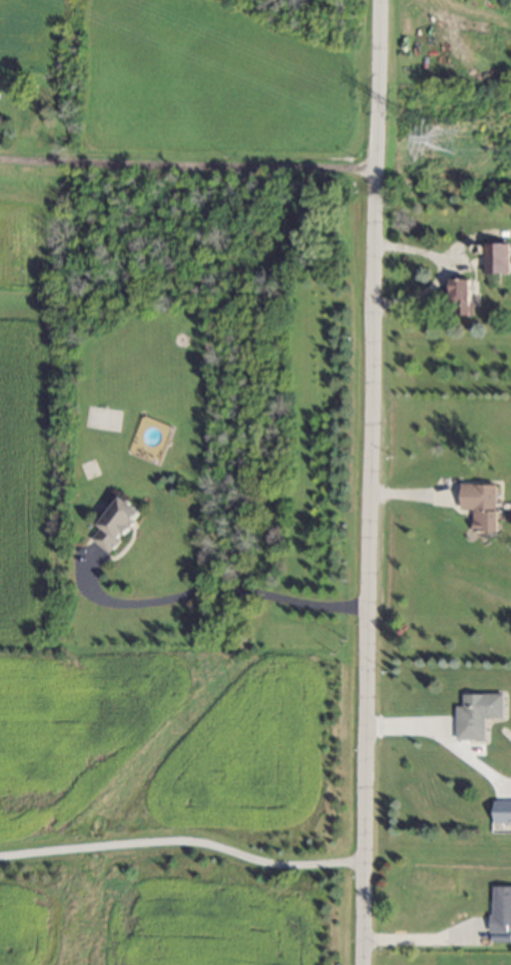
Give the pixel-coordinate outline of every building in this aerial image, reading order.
[(485,274),(507,274),(508,244),(486,244),(485,274)] [(470,280),(452,280),(452,316),(474,316),(474,304),(470,304),(470,280)] [(461,510),(473,511),(473,532),(496,533),(497,485),(462,485),(461,510)] [(141,513),(119,497),(97,526),(100,528),(91,540),(109,554),(141,513)] [(503,719),(504,695),(463,694),(462,707),(456,707),(455,740),(485,741),(485,718),(503,719)] [(510,824),(510,802),(493,801),(493,824),(510,824)] [(491,887),(491,933),(507,933),(507,927),(510,927),(510,887),(491,887)]
